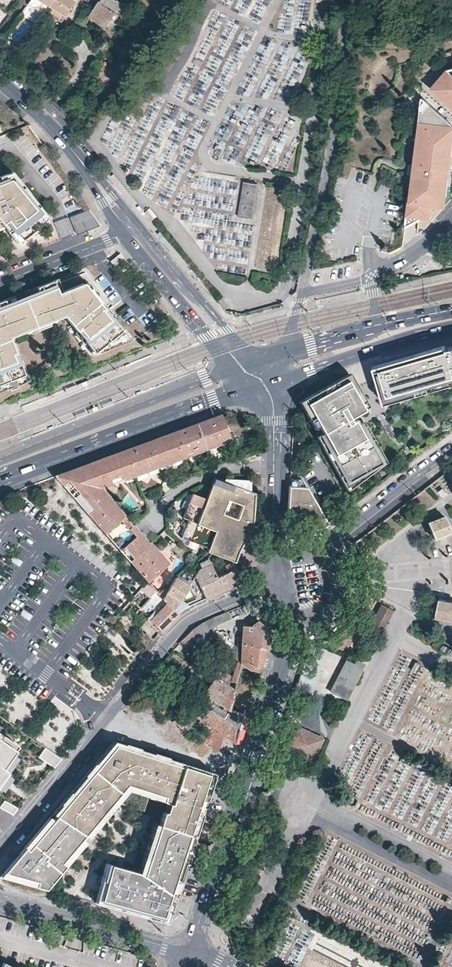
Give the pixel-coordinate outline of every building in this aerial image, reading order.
[(55,6),(51,11),(64,20),(66,17),(68,15),(78,0),(59,0),(55,6)] [(122,2),(119,0),(107,0),(105,3),(101,0),(91,16),(98,20),(107,26),(117,11),(122,2)] [(34,48),(30,46),(24,56),(28,59),(34,48)] [(446,68),(428,88),(451,109),(451,73),(446,68)] [(451,150),(451,122),(421,96),(412,164),(411,174),(407,202),(405,216),(430,219),(431,205),(445,207),(451,150)] [(21,243),(52,217),(14,171),(0,177),(0,220),(2,220),(21,243)] [(250,216),(255,182),(243,180),(238,214),(250,216)] [(101,224),(90,209),(70,217),(77,233),(93,227),(101,224)] [(150,209),(145,213),(152,221),(157,217),(150,209)] [(247,264),(249,253),(216,249),(215,260),(247,264)] [(26,380),(23,373),(8,335),(7,330),(15,327),(16,331),(56,316),(54,311),(59,309),(63,313),(76,329),(78,326),(86,336),(83,338),(94,351),(98,348),(100,351),(126,340),(119,331),(122,328),(117,321),(113,316),(111,318),(105,311),(107,309),(85,281),(58,292),(53,279),(44,283),(36,286),(39,292),(6,305),(4,299),(0,300),(0,390),(26,380)] [(221,295),(217,298),(223,305),(226,302),(221,295)] [(129,308),(121,313),(128,324),(136,319),(129,308)] [(7,330),(8,335),(23,373),(26,380),(30,378),(14,337),(61,318),(91,354),(100,351),(98,348),(94,351),(83,338),(86,336),(78,326),(76,329),(63,313),(59,309),(54,311),(56,316),(16,331),(15,327),(7,330)] [(149,313),(139,317),(144,328),(154,323),(149,313)] [(384,401),(387,400),(377,368),(412,358),(446,348),(446,347),(445,345),(373,366),(384,401)] [(387,400),(451,380),(451,346),(446,347),(446,348),(412,358),(377,368),(387,400)] [(331,383),(333,387),(349,378),(367,409),(368,408),(349,373),(331,383)] [(317,391),(303,399),(319,427),(322,433),(348,419),(367,409),(349,378),(333,387),(331,383),(317,391)] [(303,399),(299,402),(314,429),(319,427),(303,399)] [(219,414),(196,423),(205,448),(228,440),(219,414)] [(360,417),(355,420),(359,428),(364,425),(360,417)] [(346,490),(385,462),(364,425),(359,428),(355,420),(350,423),(348,419),(322,433),(316,437),(346,490)] [(196,423),(56,475),(148,581),(163,597),(174,582),(160,572),(169,564),(138,530),(109,496),(112,493),(113,488),(113,486),(112,484),(205,448),(196,423)] [(250,491),(224,480),(215,477),(207,496),(193,491),(183,515),(188,517),(180,535),(209,546),(207,550),(213,553),(235,561),(235,562),(237,558),(238,554),(239,550),(241,546),(244,540),(247,534),(251,530),(252,515),(254,493),(250,491)] [(250,491),(250,480),(226,477),(224,480),(250,491)] [(320,509),(300,479),(290,480),(287,519),(305,519),(307,519),(311,520),(312,520),(318,526),(322,527),(323,527),(332,519),(339,512),(335,506),(332,501),(320,509)] [(340,503),(337,498),(332,501),(335,506),(340,503)] [(445,514),(427,522),(434,538),(451,532),(445,514)] [(243,581),(241,576),(235,562),(235,561),(226,565),(228,571),(227,572),(217,576),(218,577),(217,579),(222,590),(232,586),(243,581)] [(210,596),(222,590),(217,579),(218,577),(217,576),(214,568),(213,569),(212,565),(211,564),(201,569),(196,576),(204,596),(205,598),(210,596)] [(204,596),(196,576),(190,584),(189,587),(180,580),(182,578),(179,576),(174,582),(163,597),(178,614),(182,610),(177,604),(191,585),(198,599),(204,596)] [(189,587),(190,584),(182,578),(180,580),(189,587)] [(178,614),(163,597),(148,581),(140,590),(148,598),(138,609),(148,618),(161,631),(164,627),(171,620),(178,614)] [(440,598),(436,616),(451,619),(451,601),(440,598)] [(381,634),(394,609),(382,603),(369,627),(381,634)] [(231,619),(227,611),(214,618),(202,623),(209,628),(231,619)] [(270,633),(258,621),(253,625),(243,625),(241,663),(242,663),(257,673),(264,653),(270,633)] [(192,630),(198,633),(214,645),(215,646),(221,637),(209,628),(202,623),(201,624),(199,625),(197,626),(196,627),(194,628),(192,630)] [(193,641),(198,633),(192,630),(191,631),(190,632),(186,635),(181,641),(189,647),(193,641)] [(214,645),(198,633),(193,641),(209,652),(214,645)] [(309,645),(296,686),(304,688),(313,691),(326,650),(309,645)] [(242,663),(241,663),(237,660),(232,677),(230,681),(236,683),(242,663)] [(346,701),(362,669),(345,660),(329,692),(346,701)] [(248,701),(257,673),(242,663),(236,683),(234,689),(232,695),(248,701)] [(232,677),(221,670),(216,676),(228,685),(230,681),(232,677)] [(226,707),(228,709),(232,695),(234,689),(228,685),(216,676),(204,693),(226,707)] [(304,688),(296,686),(289,706),(297,709),(304,688)] [(247,703),(248,701),(232,695),(228,709),(230,710),(231,711),(244,714),(247,703)] [(239,731),(244,714),(231,711),(230,710),(224,719),(213,711),(197,701),(190,712),(214,728),(204,743),(217,751),(222,736),(234,744),(239,731)] [(228,709),(226,707),(224,710),(217,705),(213,711),(224,719),(230,710),(228,709)] [(172,721),(189,732),(192,727),(175,716),(172,721)] [(317,740),(293,727),(280,752),(305,764),(317,740)] [(0,797),(32,750),(0,729),(0,797)] [(214,775),(214,774),(213,772),(113,741),(82,777),(52,814),(55,816),(82,834),(126,784),(160,794),(158,799),(165,801),(158,824),(142,875),(174,897),(201,814),(200,812),(199,811),(196,809),(199,798),(203,799),(204,799),(206,798),(214,775)] [(54,769),(61,759),(44,747),(37,757),(54,769)] [(126,784),(82,834),(86,837),(127,789),(158,799),(160,794),(126,784)] [(200,812),(201,814),(206,798),(204,799),(203,799),(199,798),(196,809),(199,811),(200,812)] [(17,808),(4,800),(0,806),(0,808),(12,816),(17,808)] [(0,876),(45,889),(64,865),(60,861),(82,834),(55,816),(52,819),(28,849),(25,846),(22,850),(0,876)] [(25,846),(28,849),(52,819),(49,816),(24,846),(25,846)] [(137,872),(142,875),(158,824),(153,822),(137,872)] [(86,837),(82,834),(60,861),(64,865),(86,837)] [(142,875),(137,872),(109,863),(106,876),(102,875),(96,897),(126,905),(125,910),(166,922),(174,897),(142,875)] [(110,906),(125,910),(126,905),(96,897),(95,901),(110,906)]
